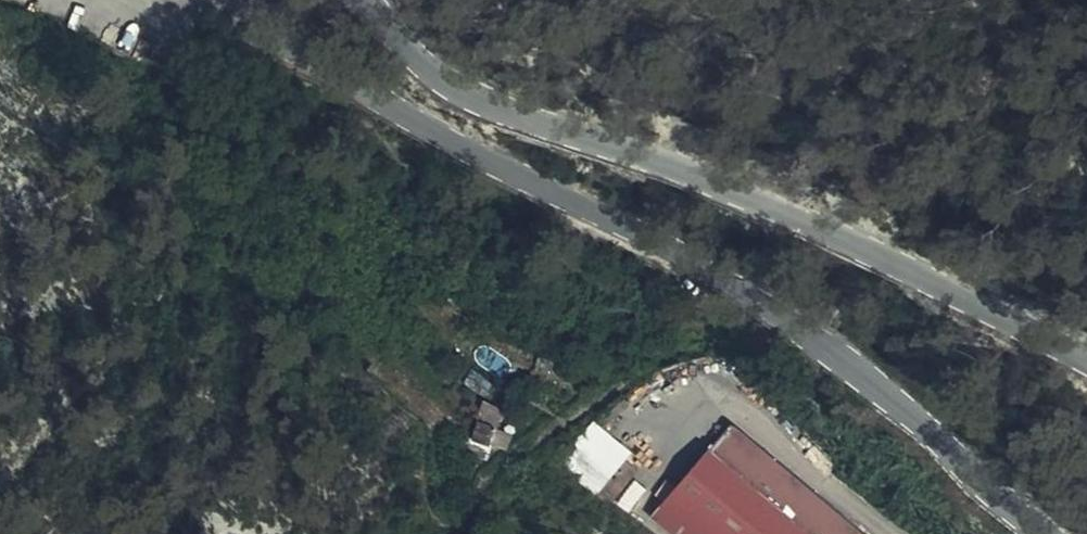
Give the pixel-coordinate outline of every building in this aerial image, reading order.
[(467,379),(461,407),(482,411),(488,382),(467,379)] [(615,434),(581,404),(543,446),(577,476),(615,434)] [(717,406),(638,497),(680,533),(866,533),(717,406)] [(461,407),(458,423),(479,427),(482,411),(461,407)] [(479,427),(458,423),(454,443),(475,448),(479,427)]
